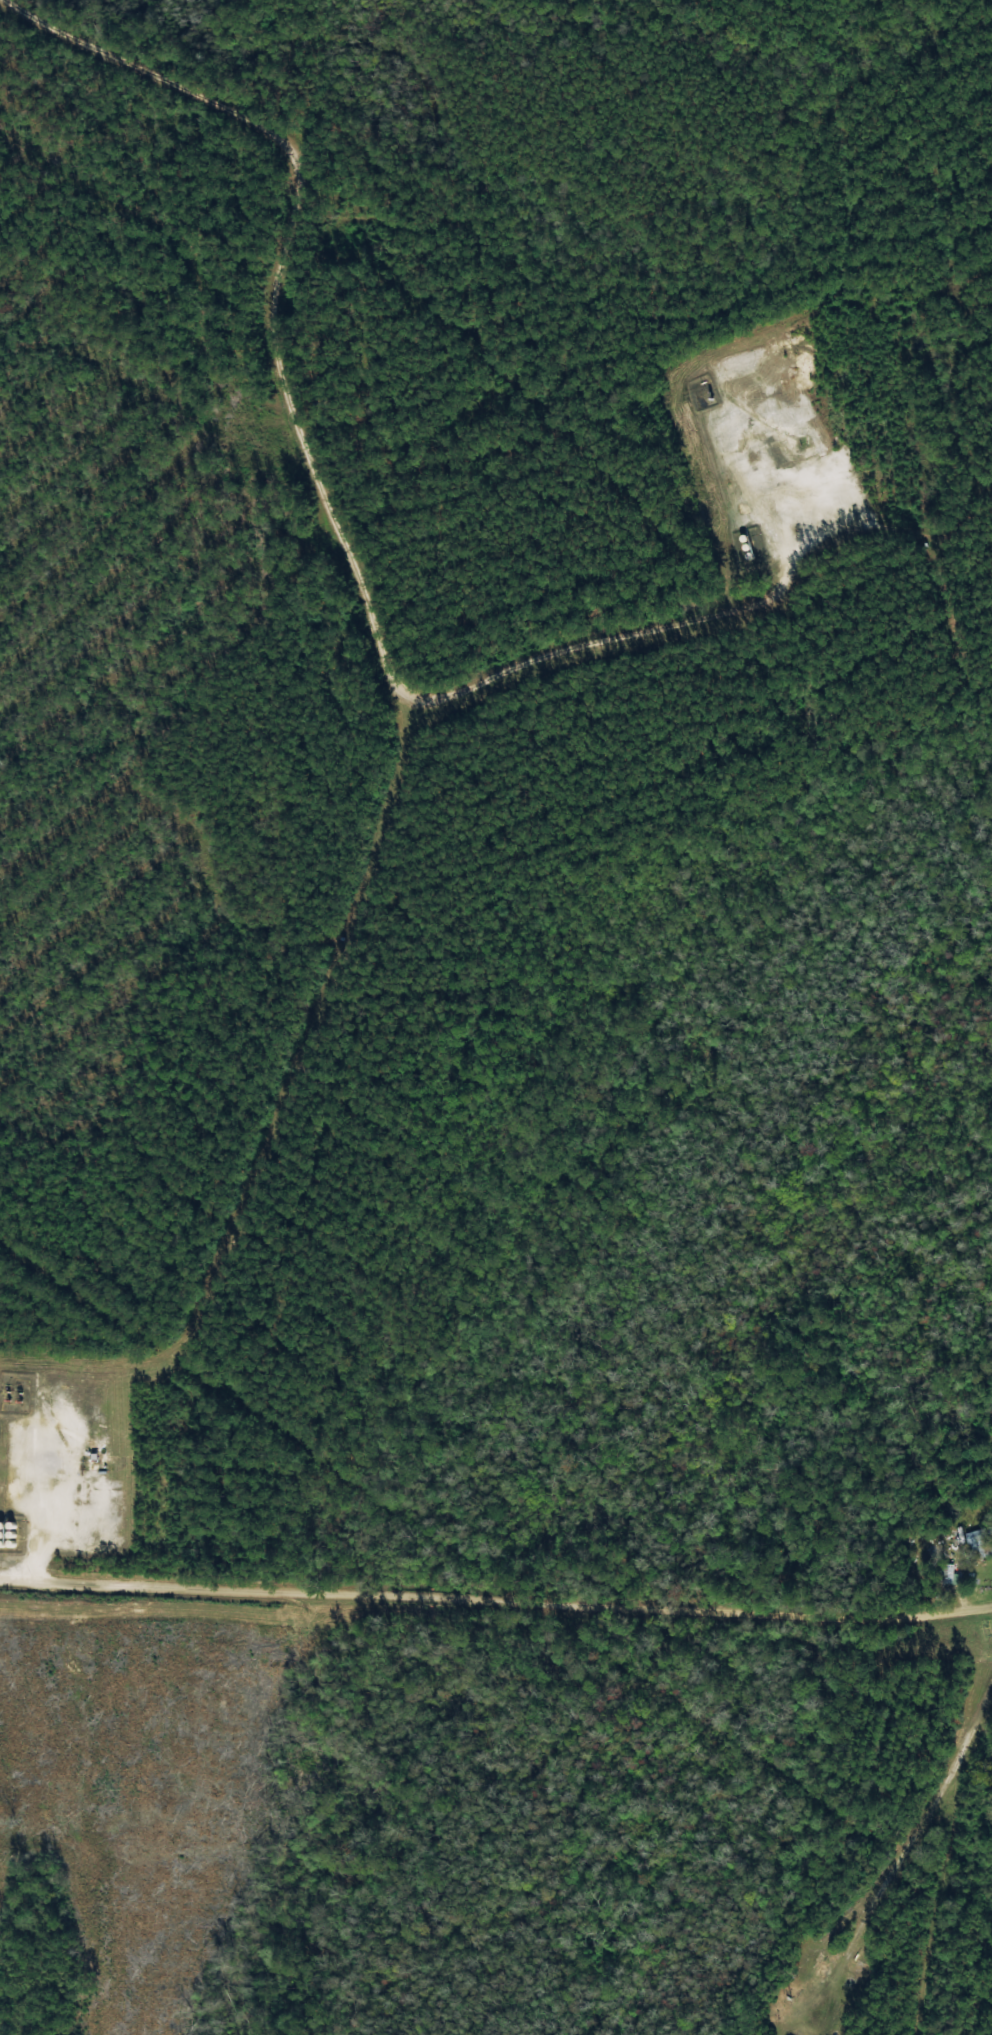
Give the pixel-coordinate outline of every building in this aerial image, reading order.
[(962,1527),(947,1531),(951,1547),(971,1542),(972,1549),(991,1544),(991,1526),(964,1533),(962,1527)]
